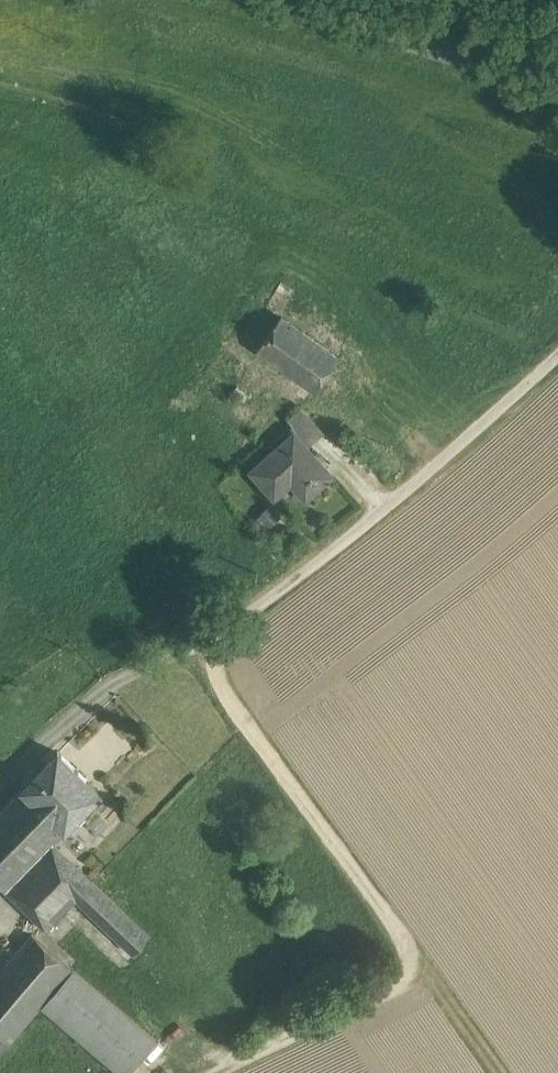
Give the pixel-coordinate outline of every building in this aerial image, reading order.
[(318,308),(297,293),(289,304),(290,305),(308,318),(309,319),(318,308)] [(308,318),(290,305),(282,315),(301,329),(308,318)] [(301,329),(282,315),(258,349),(314,390),(338,357),(301,329)] [(324,433),(300,406),(284,420),(294,431),(308,447),(324,433)] [(294,431),(251,470),(271,491),(288,476),(306,497),(332,474),(308,447),(294,431)] [(102,793),(59,750),(22,789),(64,831),(65,831),(102,793)] [(0,812),(0,883),(46,928),(77,898),(133,952),(149,935),(94,881),(53,842),(64,831),(22,789),(0,812)] [(32,933),(0,971),(0,973),(39,1006),(41,1004),(72,967),(32,933)] [(72,967),(41,1004),(122,1072),(130,1072),(158,1040),(98,989),(72,967)] [(0,973),(0,1033),(10,1041),(39,1006),(0,973)] [(0,1033),(0,1052),(10,1041),(0,1033)]
